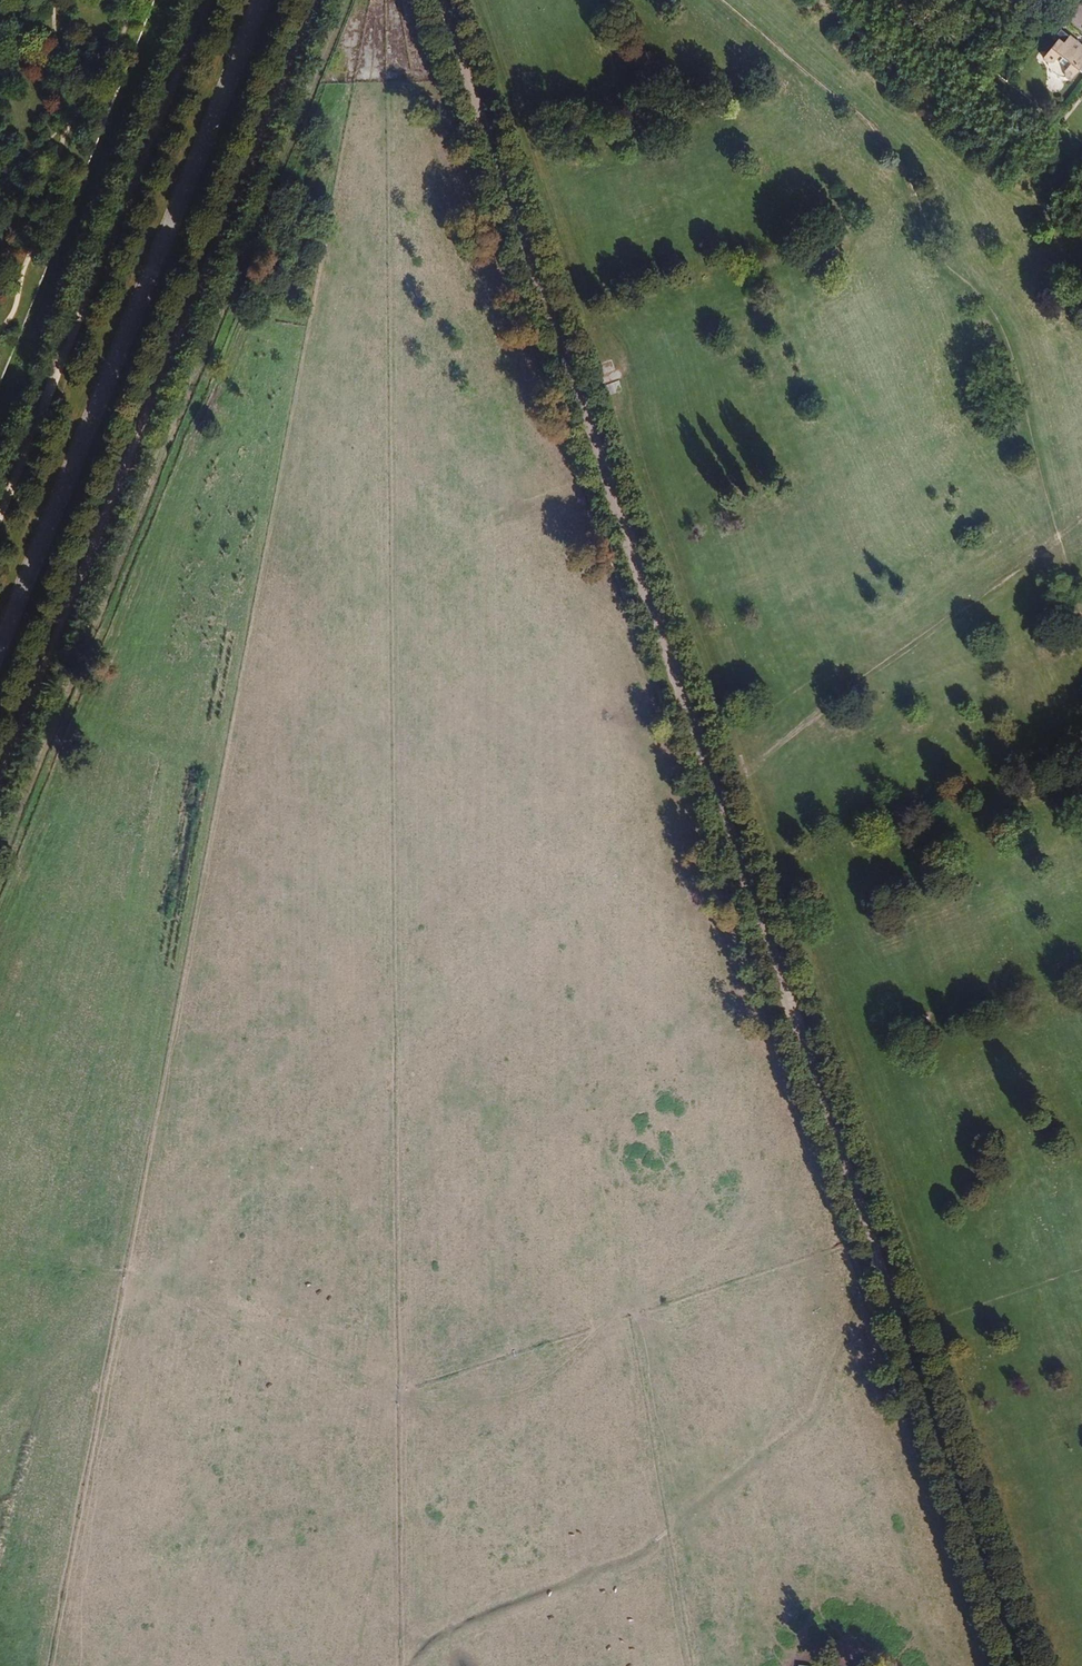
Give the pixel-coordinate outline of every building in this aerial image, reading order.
[(1040,0),(1039,0),(1033,9),(1052,24),(1059,15),(1040,0)] [(1080,48),(1073,42),(1075,38),(1062,27),(1056,35),(1059,37),(1045,57),(1052,62),(1051,65),(1063,73),(1064,72),(1073,78),(1080,68),(1081,70),(1081,46),(1080,48)] [(982,34),(973,28),(965,37),(973,44),(982,34)] [(1081,46),(1081,44),(1075,38),(1073,42),(1080,48),(1081,46)]
